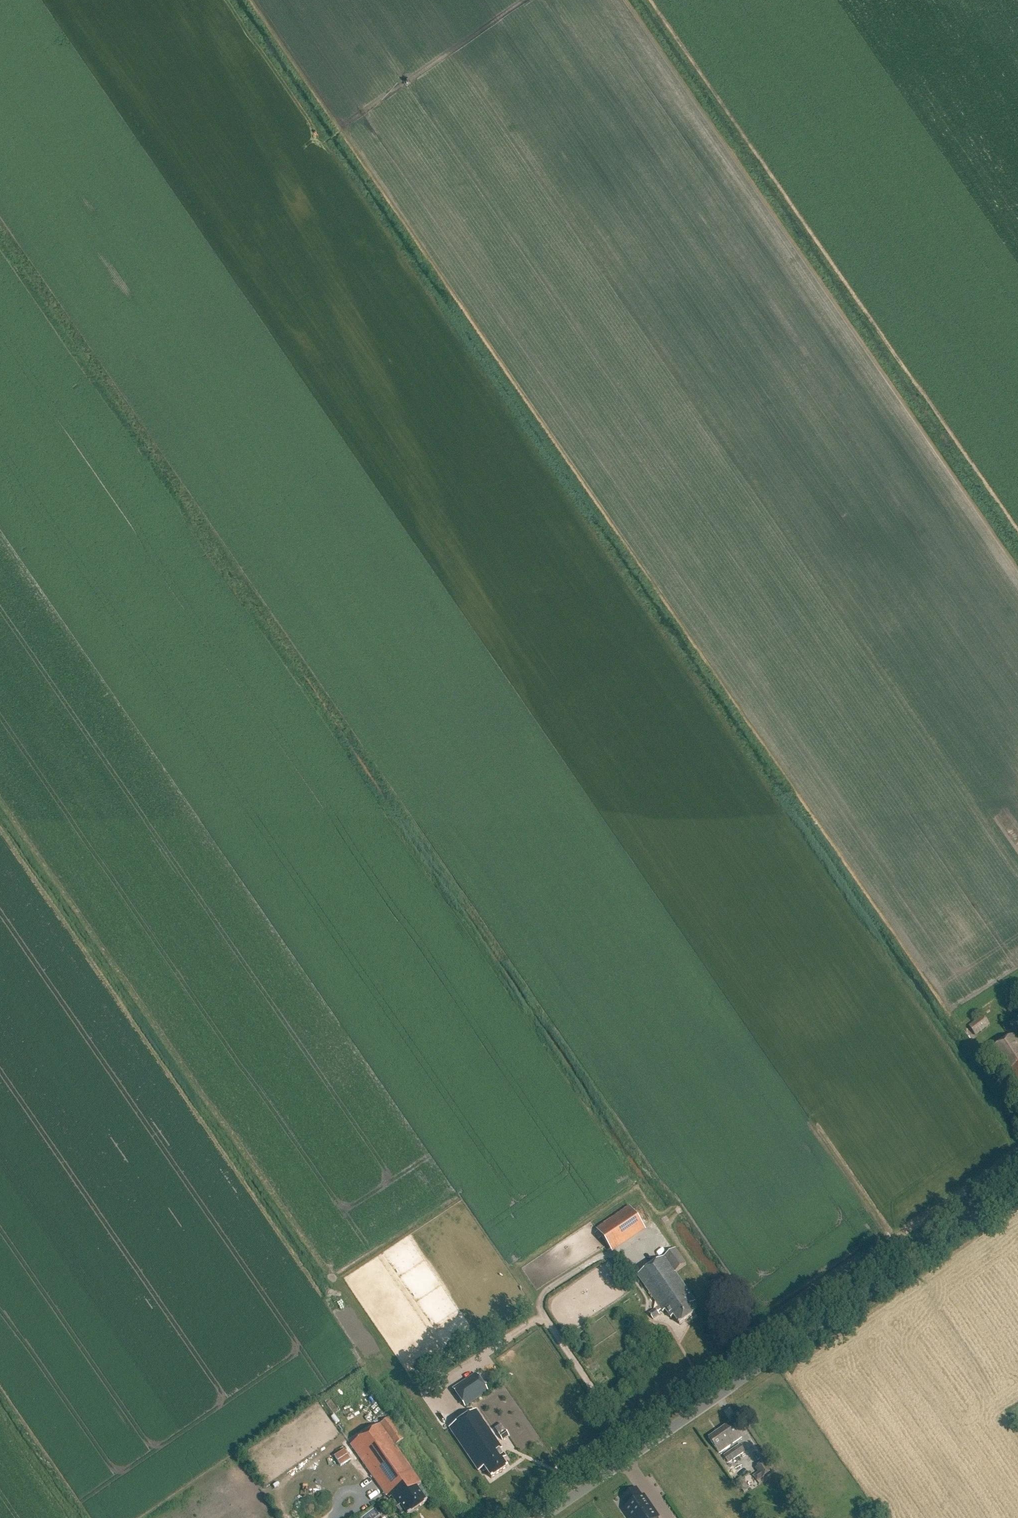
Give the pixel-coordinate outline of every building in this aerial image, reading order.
[(984,1017),(970,1028),(977,1037),(991,1026),(984,1017)] [(1015,1090),(1017,1088),(1017,1038),(1016,1034),(990,1052),(1015,1090)] [(597,1229),(610,1248),(643,1225),(630,1207),(597,1229)] [(676,1249),(637,1276),(659,1307),(649,1314),(653,1319),(666,1310),(671,1319),(674,1317),(680,1325),(695,1314),(689,1306),(695,1302),(675,1272),(686,1265),(676,1249)] [(465,1408),(488,1391),(476,1373),(462,1382),(459,1377),(448,1384),(465,1408)] [(478,1471),(484,1468),(491,1478),(507,1467),(502,1460),(506,1458),(500,1449),(502,1448),(476,1410),(449,1428),(478,1471)] [(356,1453),(386,1497),(387,1496),(389,1499),(392,1497),(399,1507),(397,1508),(402,1515),(405,1513),(408,1516),(410,1515),(411,1516),(415,1513),(415,1511),(427,1503),(416,1487),(421,1484),(395,1446),(407,1438),(392,1417),(347,1448),(352,1456),(356,1453)] [(731,1423),(709,1438),(719,1454),(742,1438),(731,1423)] [(724,1456),(729,1463),(746,1452),(740,1444),(724,1456)] [(761,1471),(753,1476),(756,1481),(761,1477),(762,1479),(772,1472),(762,1459),(755,1463),(761,1471)] [(637,1517),(659,1517),(644,1496),(642,1497),(636,1489),(623,1498),(629,1506),(624,1509),(630,1517),(637,1517)]
